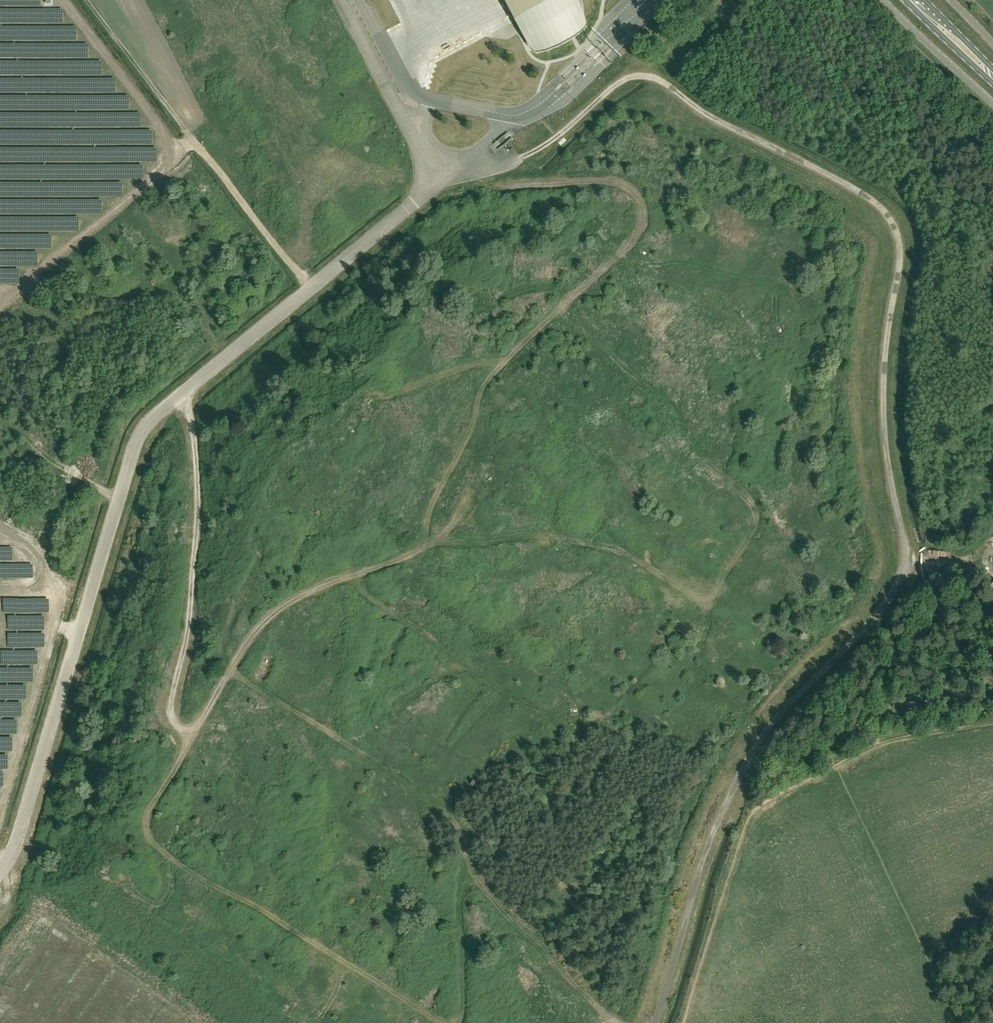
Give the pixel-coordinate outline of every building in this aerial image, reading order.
[(512,20),(513,19),(525,40),(534,50),(584,24),(582,4),(581,0),(502,0),(512,20)]
